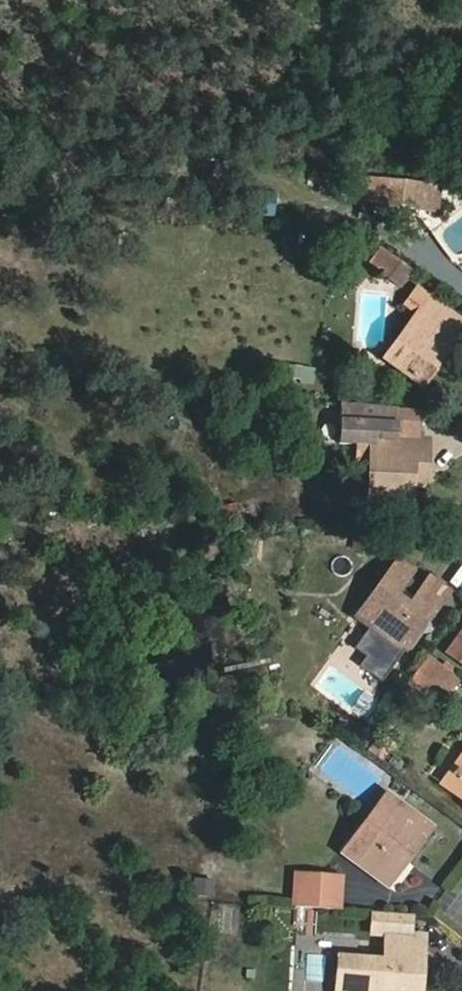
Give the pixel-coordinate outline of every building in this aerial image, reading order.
[(339,192),(341,175),(322,173),(320,190),(339,192)] [(369,191),(386,193),(385,201),(402,203),(406,178),(372,174),(369,191)] [(438,207),(441,183),(406,178),(402,203),(438,207)] [(407,271),(381,249),(368,264),(395,287),(407,271)] [(431,298),(418,289),(406,304),(419,314),(431,298)] [(460,320),(431,298),(419,314),(386,359),(422,386),(444,356),(437,351),(451,333),(460,320)] [(457,338),(451,333),(437,351),(444,356),(457,338)] [(396,432),(398,406),(341,401),(339,443),(359,444),(360,421),(383,423),(382,431),(396,432)] [(416,440),(418,407),(398,406),(396,432),(382,431),(382,438),(416,440)] [(374,456),(371,509),(400,511),(402,474),(425,475),(427,441),(416,440),(382,438),(382,431),(383,423),(360,421),(359,444),(358,456),(374,456)] [(411,485),(424,485),(425,475),(402,474),(400,511),(410,511),(411,485)] [(406,571),(392,561),(386,568),(400,579),(406,571)] [(400,579),(386,568),(349,620),(363,630),(349,649),(361,658),(354,667),(377,684),(415,632),(411,621),(422,622),(443,593),(423,577),(399,609),(386,599),(400,579)] [(461,664),(461,629),(446,653),(461,664)] [(436,702),(454,678),(424,655),(405,681),(436,702)] [(441,786),(461,802),(461,759),(441,786)] [(341,854),(381,883),(400,857),(406,861),(430,828),(396,803),(373,834),(361,824),(341,854)] [(400,857),(381,883),(387,887),(406,861),(400,857)] [(339,876),(295,873),(292,907),(337,909),(339,876)] [(195,897),(215,898),(216,880),(196,879),(195,897)] [(331,990),(416,990),(419,938),(404,938),(405,914),(369,911),(367,935),(381,935),(379,965),(334,963),(331,990)]
